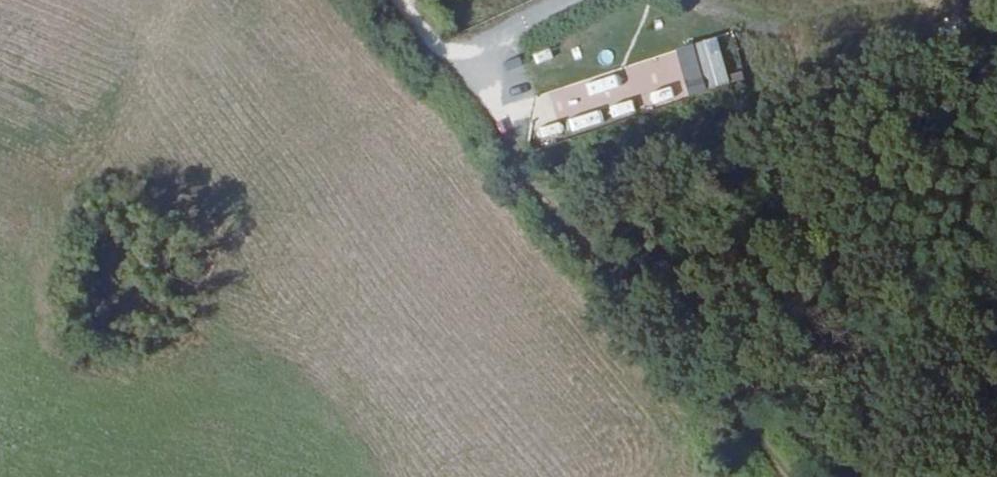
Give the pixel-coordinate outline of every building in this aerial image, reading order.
[(692,44),(705,90),(730,83),(717,37),(692,44)] [(672,59),(633,67),(640,105),(680,97),(672,59)] [(562,120),(590,116),(586,87),(547,92),(549,108),(560,107),(562,120)] [(607,121),(636,111),(633,101),(604,110),(607,121)] [(542,141),(564,134),(560,123),(539,129),(542,141)]
